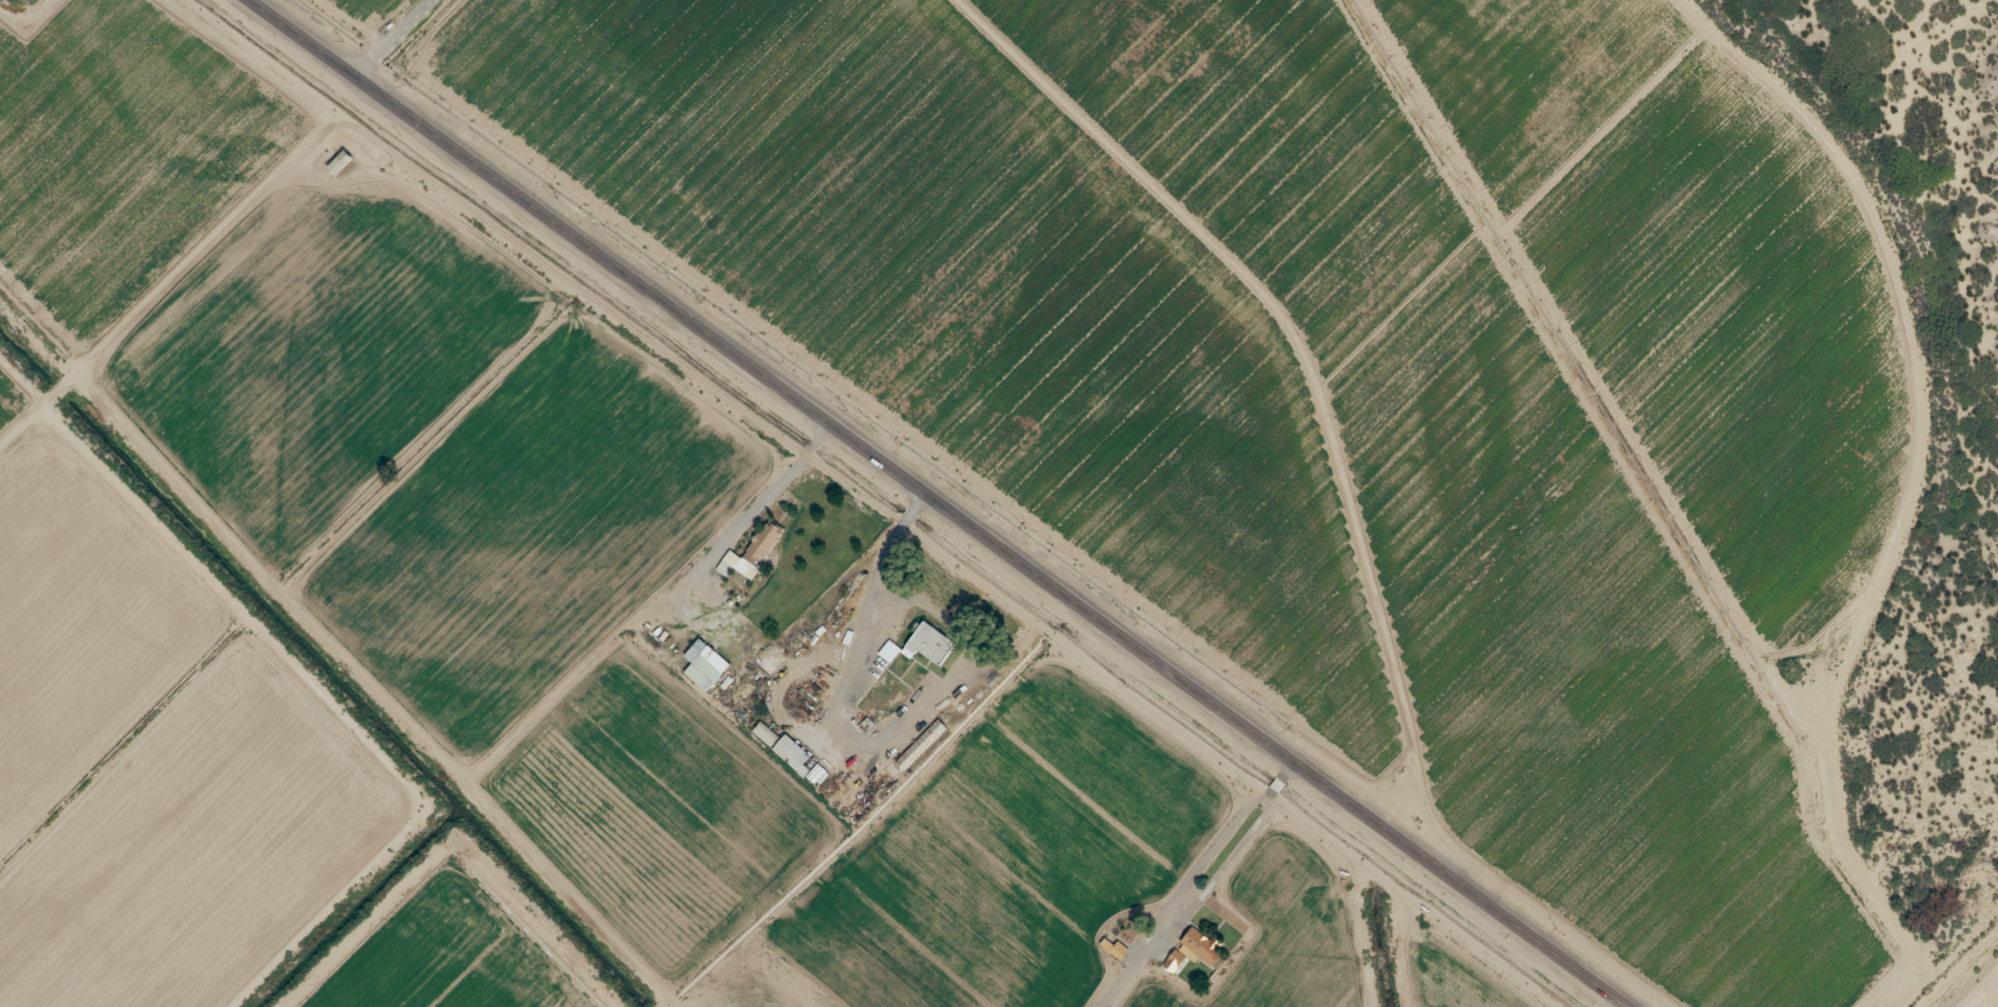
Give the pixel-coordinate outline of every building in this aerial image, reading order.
[(949,634),(926,617),(904,647),(914,654),(920,646),(932,656),(949,634)] [(890,661),(902,649),(892,639),(880,651),(890,661)] [(732,663),(711,643),(684,670),(704,691),(732,663)] [(1181,944),(1205,960),(1215,945),(1191,928),(1181,944)]
